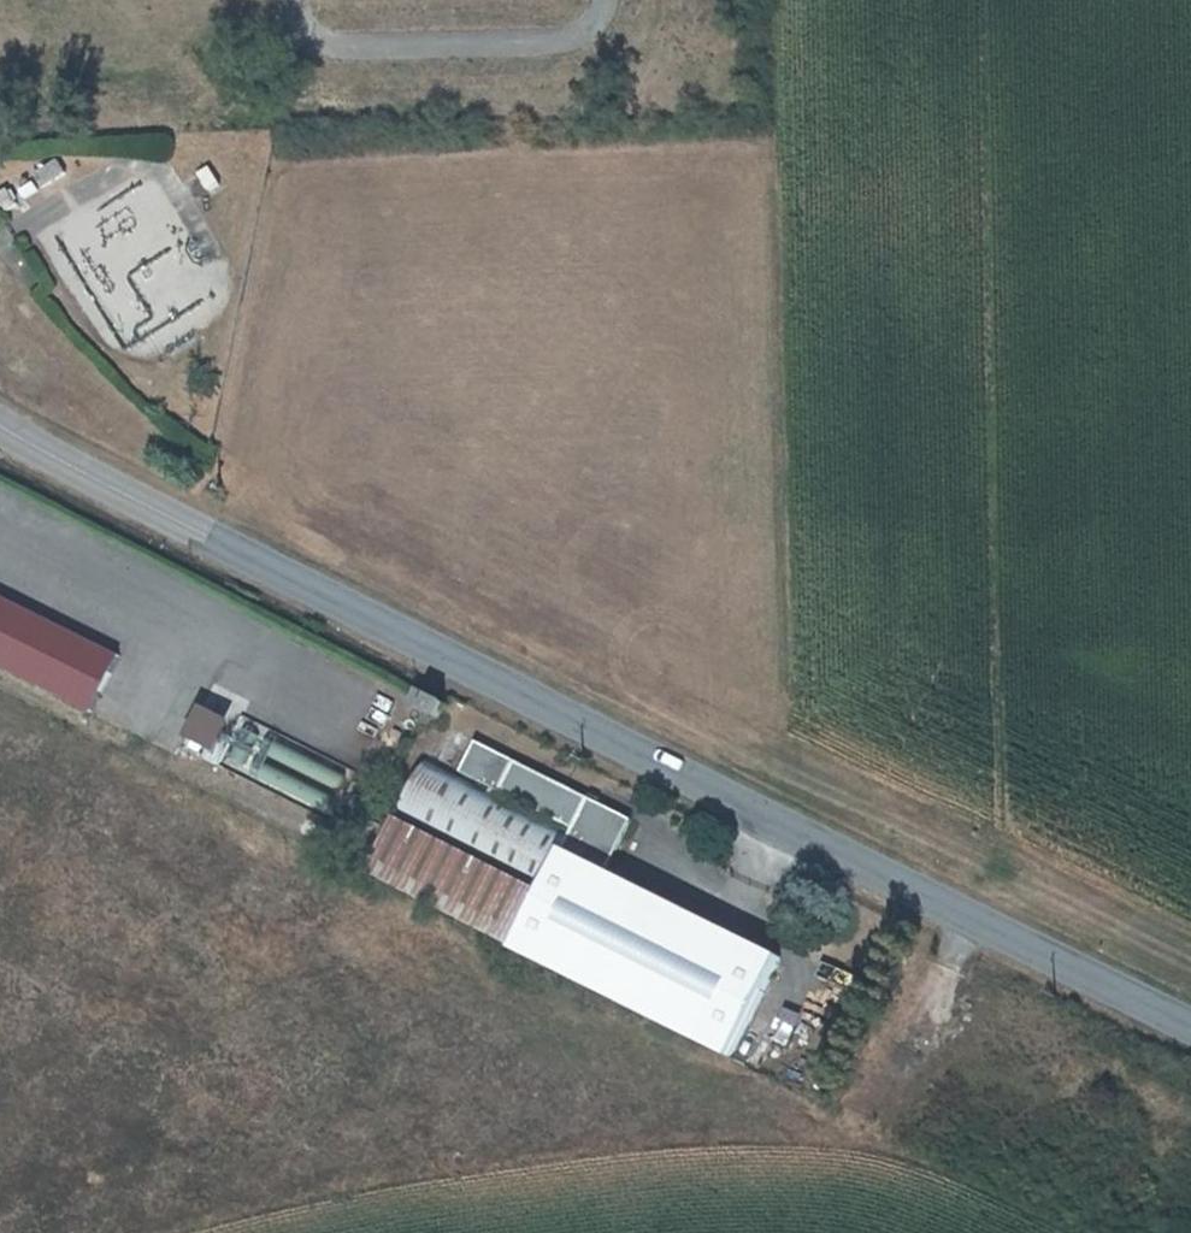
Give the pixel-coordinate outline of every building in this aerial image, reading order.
[(116,656),(0,599),(0,670),(87,712),(116,656)] [(424,711),(426,707),(433,694),(417,686),(409,703),(424,711)] [(447,701),(433,694),(426,707),(424,711),(438,716),(447,701)] [(197,708),(180,742),(213,759),(230,725),(197,708)] [(515,950),(740,1062),(794,955),(615,868),(642,817),(478,737),(463,766),(495,781),(492,788),(429,756),(392,828),(376,820),(356,862),(519,942),(515,950)] [(299,787),(295,799),(326,810),(330,797),(299,787)]
